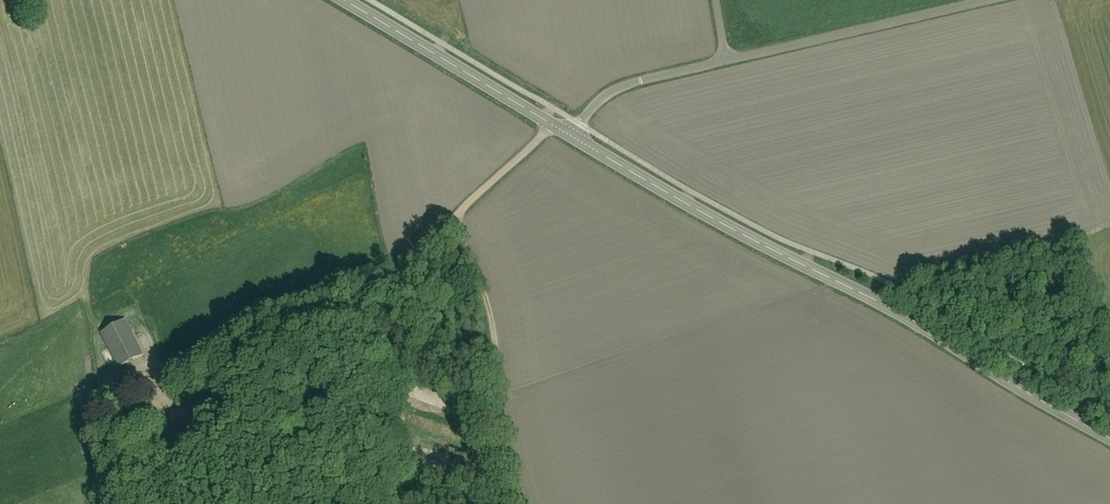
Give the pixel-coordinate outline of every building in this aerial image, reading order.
[(22,7),(21,0),(8,0),(10,9),(22,7)] [(120,368),(144,355),(126,320),(102,333),(120,368)] [(122,401),(142,392),(135,375),(114,384),(122,401)] [(208,443),(214,440),(208,426),(202,429),(208,443)]
